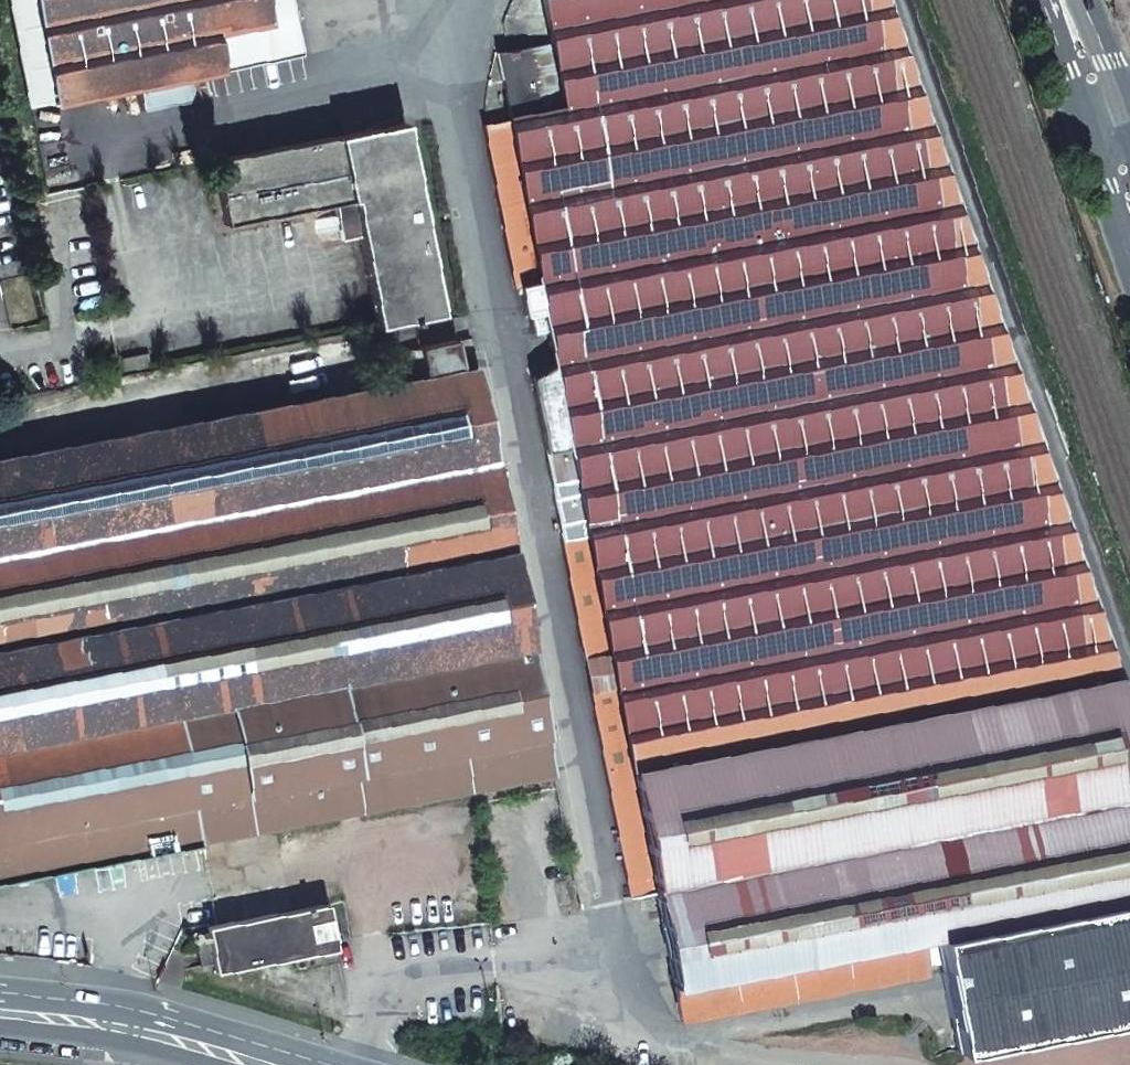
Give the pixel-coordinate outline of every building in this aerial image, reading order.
[(31,106),(138,85),(142,109),(198,98),(206,93),(203,73),(302,54),(291,0),(10,0),(31,106)] [(995,241),(966,252),(878,0),(542,0),(552,44),(497,56),(509,118),(484,123),(515,287),(520,286),(526,315),(531,313),(535,335),(550,332),(557,365),(532,379),(630,899),(656,895),(680,1020),(925,973),(918,939),(935,935),(958,1052),(1129,1019),(1129,724),(980,292),(1009,281),(995,241)] [(339,239),(359,235),(376,325),(440,313),(404,123),(213,159),(225,224),(333,204),(339,239)] [(38,323),(0,147),(0,331),(38,323)] [(461,354),(472,352),(470,336),(458,339),(461,354)] [(425,377),(462,369),(456,338),(419,345),(425,377)] [(0,556),(0,741),(226,697),(227,702),(528,646),(475,367),(462,369),(425,377),(395,382),(412,478),(0,556)] [(0,458),(0,556),(412,478),(395,382),(0,458)] [(552,774),(528,646),(227,702),(226,697),(0,741),(0,879),(552,774)] [(327,903),(273,914),(206,927),(215,973),(336,949),(327,903)]
